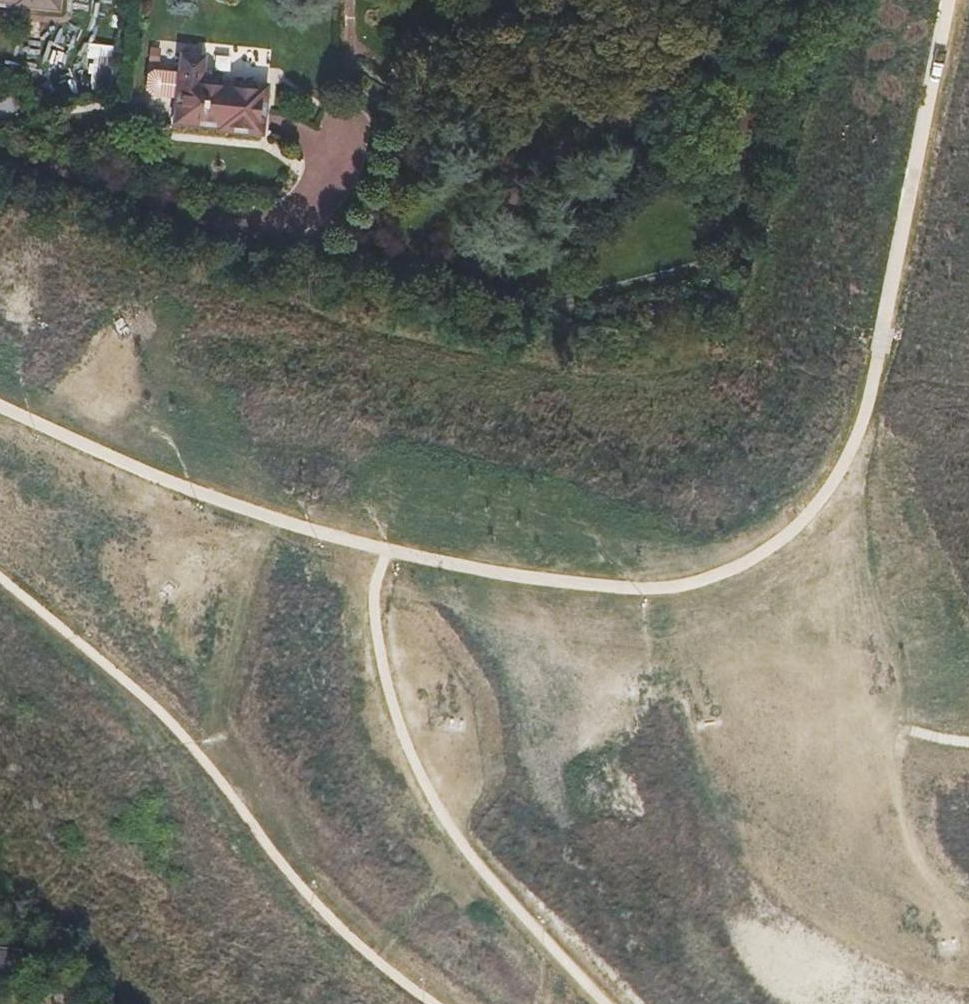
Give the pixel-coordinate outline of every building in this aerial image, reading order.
[(9,1),(9,5),(53,10),(55,0),(4,0),(9,1)] [(256,130),(260,105),(264,80),(201,72),(202,53),(178,50),(170,119),(212,124),(212,126),(256,130)] [(13,107),(6,94),(0,97),(0,130),(20,119),(13,107)] [(770,100),(762,106),(771,116),(778,110),(770,100)] [(20,997),(19,988),(0,990),(0,996),(0,1000),(20,997)]
